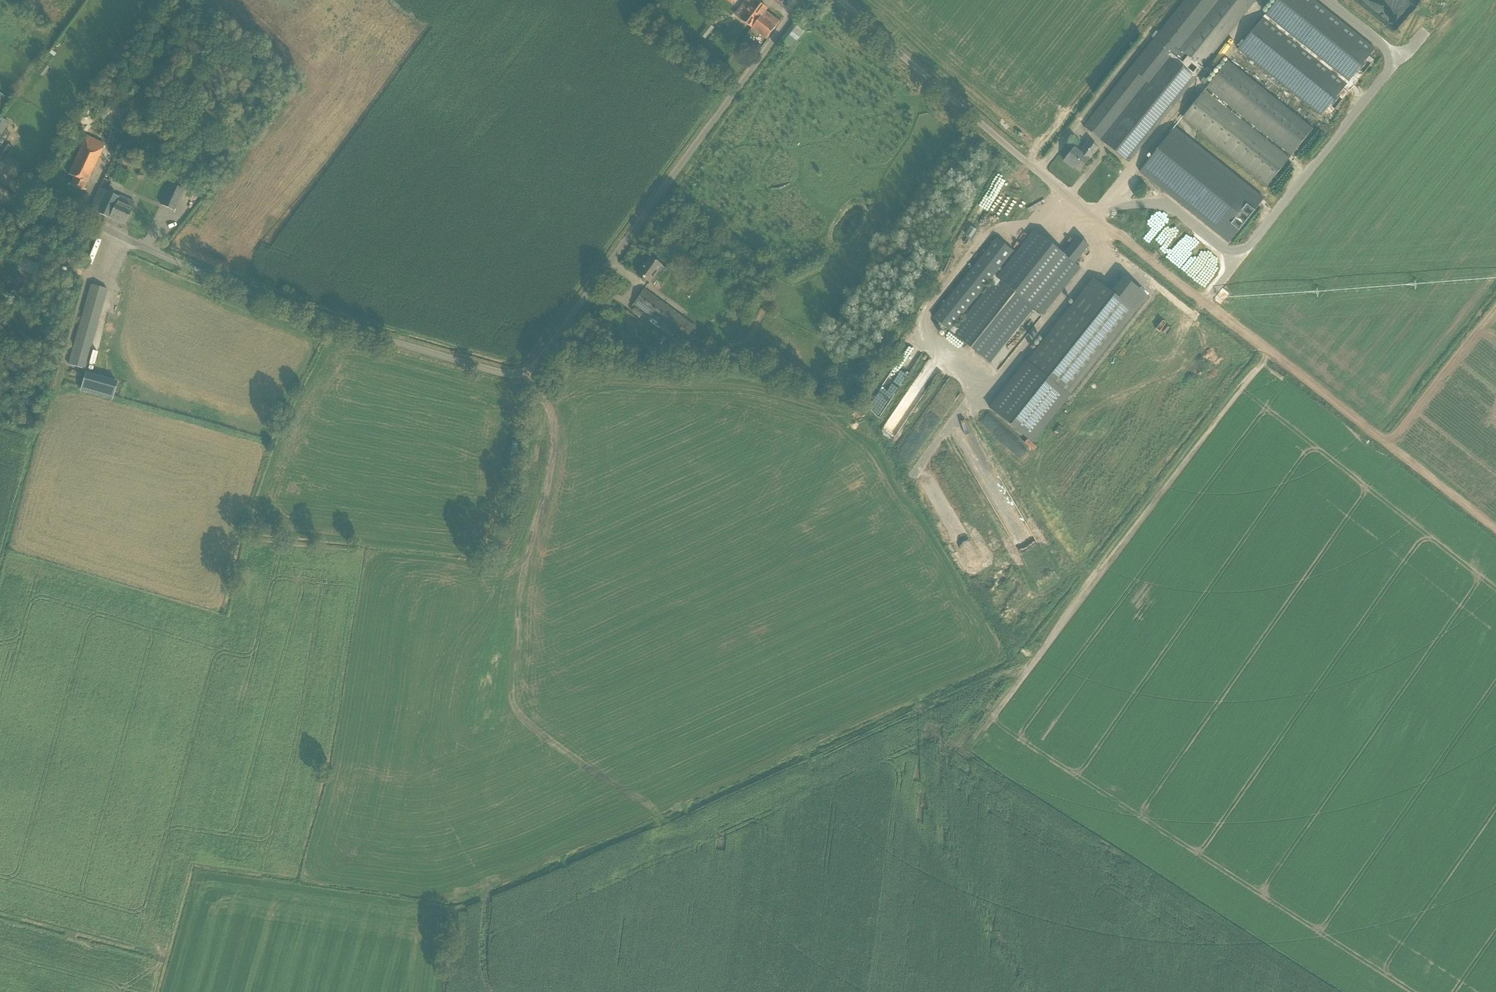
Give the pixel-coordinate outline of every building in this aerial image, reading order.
[(738,17),(752,28),(766,11),(767,9),(755,0),(747,0),(744,4),(746,6),(738,17)] [(1202,68),(1255,0),(1185,0),(1159,33),(1154,39),(1153,40),(1170,53),(1182,63),(1187,56),(1202,68)] [(1237,50),(1321,117),(1326,110),(1331,114),(1373,61),(1369,57),(1375,50),(1313,0),(1277,0),(1237,50)] [(766,11),(752,28),(758,33),(766,39),(780,22),(766,11)] [(700,35),(706,39),(714,28),(709,24),(700,35)] [(1203,69),(1202,68),(1187,56),(1182,63),(1170,53),(1153,40),(1130,69),(1084,126),(1100,140),(1129,162),(1203,69)] [(1228,61),(1212,81),(1182,118),(1267,186),(1312,129),(1228,61)] [(103,108),(115,115),(122,104),(110,97),(103,108)] [(9,123),(0,118),(0,119),(0,138),(9,123)] [(1264,199),(1175,128),(1139,172),(1229,243),(1264,199)] [(82,191),(104,144),(98,141),(86,135),(68,174),(74,177),(70,185),(82,191)] [(1080,153),(1074,148),(1064,161),(1070,166),(1071,164),(1080,171),(1098,149),(1088,141),(1084,147),(1080,153)] [(3,161),(11,148),(3,144),(2,146),(0,145),(0,159),(3,161)] [(170,184),(160,205),(174,211),(183,190),(170,184)] [(98,189),(93,200),(89,209),(108,218),(117,198),(98,189)] [(117,198),(108,218),(124,225),(134,202),(119,195),(117,198)] [(956,328),(952,333),(989,363),(1033,309),(1042,316),(1080,268),(1074,263),(1089,246),(1078,237),(1063,254),(1034,231),(1003,270),(992,283),(956,328)] [(932,317),(952,333),(956,328),(954,326),(990,281),(992,283),(1003,270),(1000,267),(1013,251),(997,238),(932,317)] [(654,286),(666,269),(662,266),(651,258),(645,265),(646,265),(639,275),(649,282),(654,286)] [(28,264),(27,268),(26,271),(38,275),(39,271),(40,267),(28,264)] [(1093,279),(990,409),(1032,442),(1148,296),(1123,277),(1111,292),(1093,279)] [(91,284),(67,368),(83,373),(107,289),(91,284)] [(644,290),(634,304),(684,341),(695,327),(644,290)] [(910,340),(901,358),(911,363),(919,345),(910,340)] [(922,408),(898,446),(911,454),(935,416),(922,408)] [(889,412),(881,432),(891,436),(899,416),(889,412)] [(1043,564),(1030,570),(1033,578),(1046,573),(1043,564)] [(944,728),(954,718),(947,712),(937,722),(944,728)]
